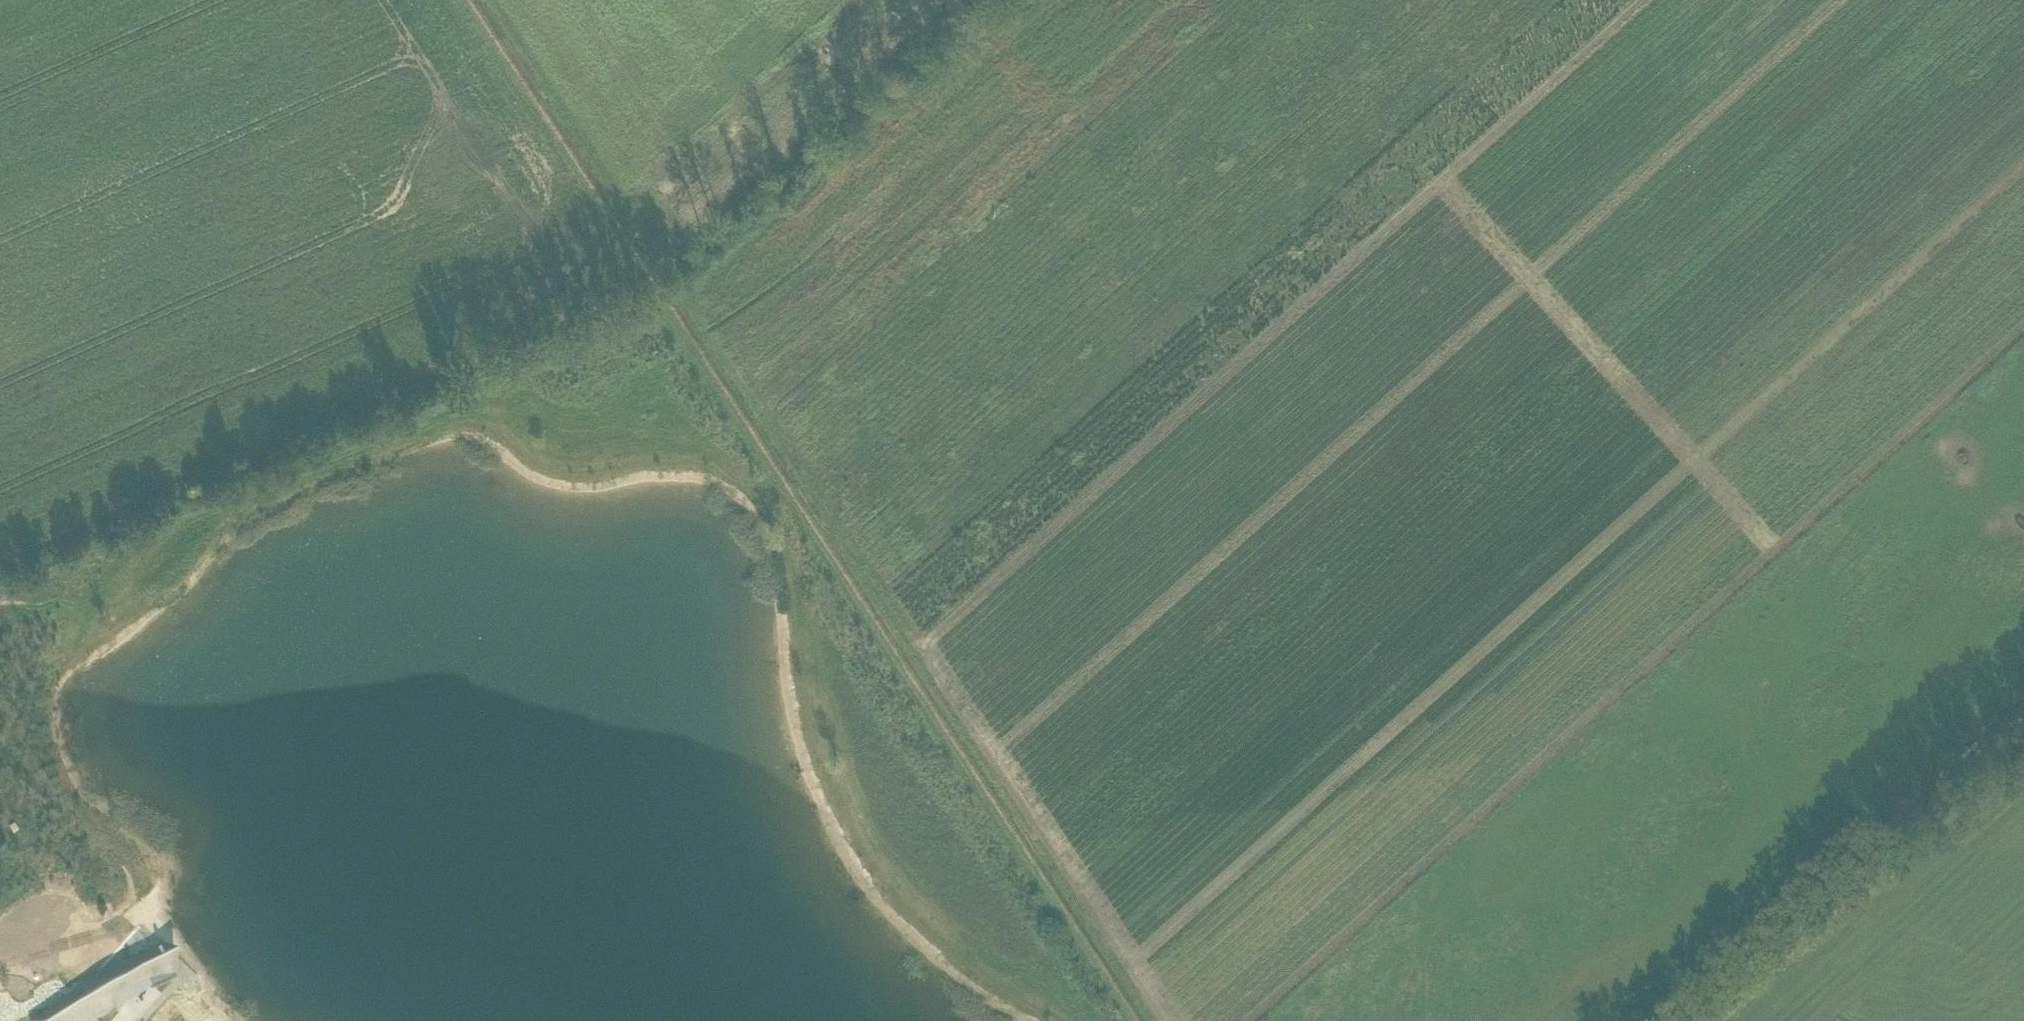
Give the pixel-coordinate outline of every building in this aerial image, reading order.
[(69,995),(82,1020),(91,1020),(127,1004),(123,994),(147,982),(151,989),(176,977),(175,976),(174,976),(162,950),(163,950),(162,948),(132,962),(119,966),(116,968),(118,972),(69,995)] [(162,948),(163,950),(162,950),(174,976),(175,976),(176,977),(177,958),(162,948)] [(40,1020),(80,1020),(66,1001),(49,1014),(40,1020)]
